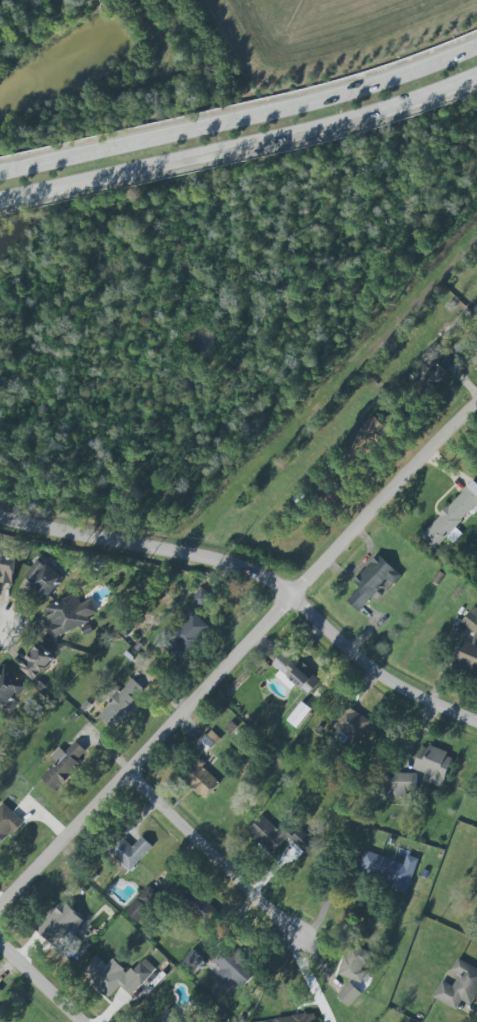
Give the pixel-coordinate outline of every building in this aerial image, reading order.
[(431,395),(451,376),(436,361),(435,362),(428,354),(438,345),(435,342),(423,354),(434,365),(418,382),(431,395)] [(359,464),(388,429),(371,415),(342,449),(359,464)] [(435,549),(447,537),(453,543),(462,534),(455,527),(472,509),(475,511),(476,510),(476,484),(472,480),(420,536),(435,549)] [(400,576),(379,554),(352,581),(358,588),(346,600),(357,612),(372,598),(373,599),(389,584),(391,586),(400,576)] [(16,556),(0,555),(0,583),(13,584),(16,556)] [(48,598),(63,576),(37,558),(22,580),(48,598)] [(201,610),(212,597),(201,587),(189,600),(201,610)] [(43,607),(54,635),(98,618),(91,599),(80,604),(76,594),(43,607)] [(475,644),(476,638),(476,610),(469,607),(462,626),(467,627),(454,666),(476,674),(476,644),(475,644)] [(210,628),(188,608),(181,614),(189,621),(163,649),(178,662),(210,628)] [(19,668),(36,681),(55,656),(38,643),(19,668)] [(307,696),(319,682),(285,650),(271,664),(278,671),(274,675),(290,690),(295,685),(307,696)] [(4,711),(26,686),(3,665),(0,668),(0,707),(4,711)] [(139,704),(134,699),(143,690),(132,678),(96,715),(113,731),(139,704)] [(296,728),(311,710),(302,702),(286,720),(296,728)] [(351,750),(368,719),(348,708),(333,733),(342,738),(340,743),(351,750)] [(85,751),(74,741),(63,753),(59,749),(51,758),(55,762),(40,778),(55,791),(80,764),(77,760),(85,751)] [(427,774),(424,782),(441,788),(453,755),(421,744),(412,769),(427,774)] [(201,767),(205,763),(199,758),(181,778),(204,799),(219,783),(201,767)] [(416,791),(416,774),(384,774),(384,798),(405,798),(405,790),(416,791)] [(2,803),(0,805),(0,845),(22,821),(2,803)] [(245,833),(269,855),(286,837),(303,853),(313,842),(287,819),(275,832),(260,817),(245,833)] [(152,846),(141,836),(131,846),(124,839),(110,854),(129,871),(152,846)] [(418,859),(406,855),(403,863),(364,851),(357,872),(408,888),(418,859)] [(137,922),(161,898),(149,886),(125,911),(137,922)] [(58,932),(62,936),(81,918),(65,901),(35,929),(47,942),(58,932)] [(73,961),(85,941),(69,931),(57,951),(73,961)] [(336,973),(360,984),(367,970),(365,969),(372,954),(349,944),(336,973)] [(225,987),(232,980),(240,989),(257,973),(231,945),(207,968),(225,987)] [(181,960),(193,974),(205,963),(193,950),(181,960)] [(122,983),(134,994),(156,970),(143,958),(127,975),(111,960),(107,965),(96,956),(80,974),(108,999),(122,983)] [(456,1010),(461,1000),(471,1005),(476,993),(476,969),(457,959),(451,971),(458,974),(453,986),(441,980),(433,998),(456,1010)] [(348,1007),(361,993),(349,982),(336,996),(348,1007)] [(181,1020),(170,1009),(156,1021),(180,1021),(181,1020)]
